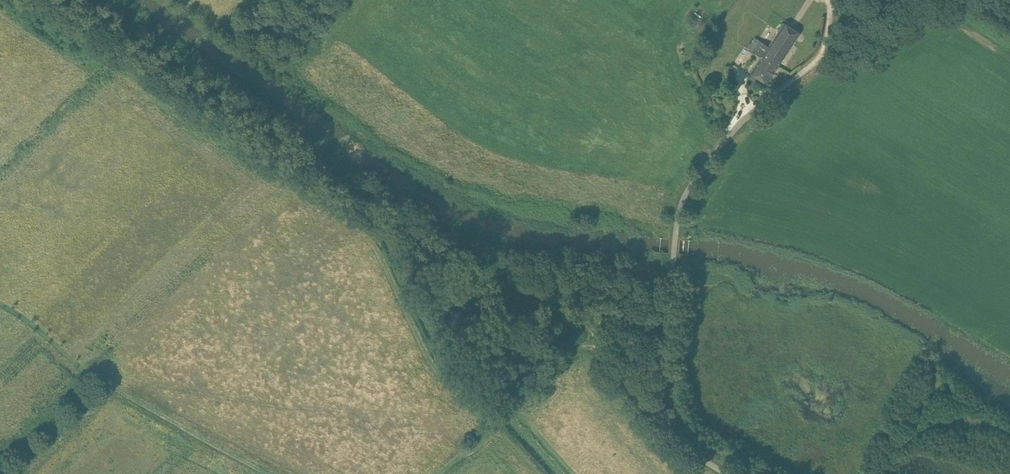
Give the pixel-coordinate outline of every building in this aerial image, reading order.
[(807,5),(800,0),(787,0),(776,17),(771,14),(752,41),(747,50),(754,55),(755,54),(760,58),(750,73),(766,83),(815,10),(807,5)]
